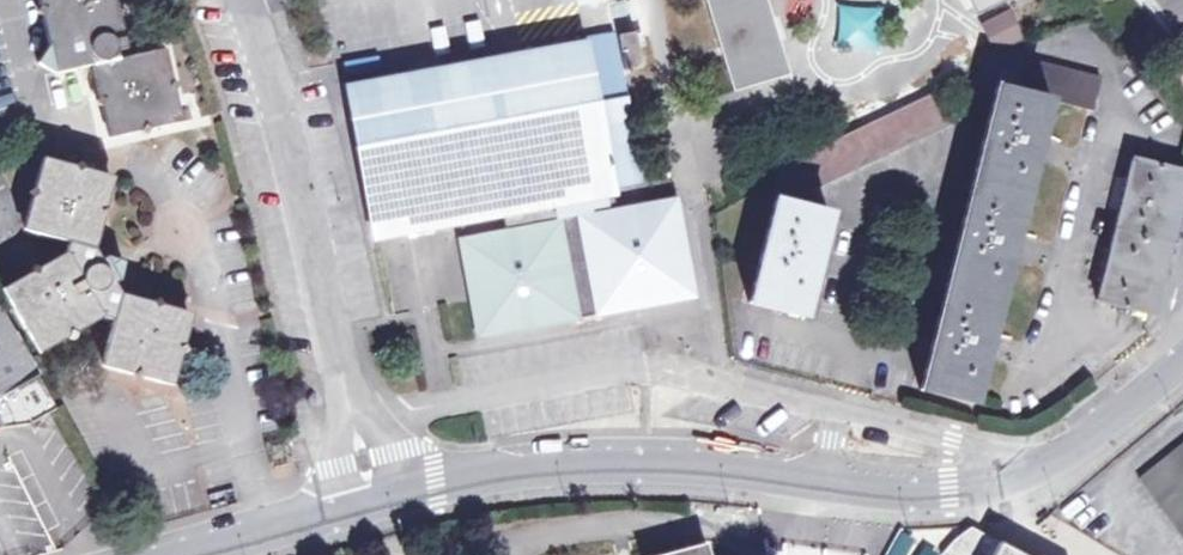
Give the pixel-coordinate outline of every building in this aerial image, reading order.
[(67,0),(37,0),(48,47),(38,62),(54,73),(85,66),(67,0)] [(85,66),(89,65),(101,114),(106,137),(180,121),(163,49),(117,59),(115,52),(128,49),(124,38),(113,40),(111,32),(121,30),(114,0),(67,0),(85,66)] [(734,89),(789,72),(766,0),(706,0),(734,89)] [(976,12),(1001,0),(970,0),(976,12)] [(1182,56),(1182,0),(1141,0),(1182,56)] [(978,23),(993,53),(1023,38),(1009,8),(978,23)] [(463,243),(473,297),(479,334),(576,316),(577,316),(570,278),(583,276),(577,244),(563,246),(558,223),(534,227),(531,209),(613,195),(612,189),(642,183),(625,97),(612,34),(583,40),(583,42),(344,86),(373,238),(456,223),(505,214),(508,232),(463,241),(463,243)] [(996,87),(984,135),(959,237),(920,391),(973,403),(1050,100),(1091,111),(1099,78),(1020,59),(1000,70),(1017,75),(1013,92),(996,87)] [(1017,75),(1000,70),(996,87),(1013,92),(1017,75)] [(775,200),(806,208),(811,187),(958,117),(943,88),(784,164),(780,177),(775,200)] [(150,302),(116,293),(110,283),(116,280),(121,263),(102,258),(98,261),(93,250),(112,178),(41,158),(21,229),(65,242),(63,252),(0,288),(0,291),(36,353),(99,318),(111,321),(98,365),(170,384),(191,313),(150,302)] [(1182,182),(1182,170),(1133,158),(1127,178),(1123,177),(1115,209),(1119,210),(1110,248),(1105,247),(1096,280),(1101,281),(1096,300),(1150,313),(1182,182)] [(616,210),(613,195),(531,209),(534,227),(558,223),(563,246),(577,244),(583,276),(570,278),(577,316),(576,316),(576,317),(600,313),(600,312),(693,295),(675,200),(616,210)] [(806,208),(775,200),(749,300),(802,314),(815,264),(828,214),(806,208)] [(10,388),(29,421),(53,407),(34,374),(36,373),(0,311),(0,394),(10,388)] [(29,421),(10,388),(0,394),(0,426),(29,421)] [(1139,477),(1182,534),(1182,443),(1139,477)]
